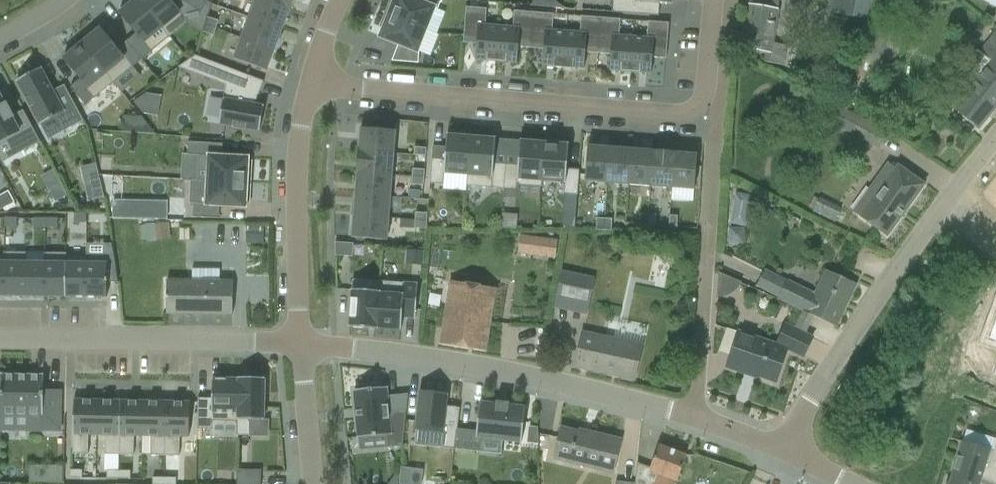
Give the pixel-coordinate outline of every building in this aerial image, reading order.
[(120,14),(136,34),(127,42),(142,60),(152,52),(144,43),(161,29),(139,0),(130,0),(121,7),(123,11),(120,14)] [(161,29),(169,38),(188,22),(203,32),(205,25),(207,18),(211,4),(208,2),(201,13),(181,0),(174,6),(169,0),(139,0),(161,29)] [(181,0),(201,13),(208,2),(205,0),(181,0)] [(250,18),(282,30),(290,11),(291,10),(263,0),(256,0),(250,18)] [(294,0),(263,0),(291,10),(294,0)] [(386,14),(426,30),(437,34),(445,12),(442,11),(438,9),(442,0),(416,0),(415,0),(395,0),(395,2),(391,1),(386,14)] [(565,8),(554,0),(534,0),(530,6),(565,8)] [(672,0),(623,0),(622,0),(613,0),(612,12),(658,16),(659,4),(672,5),(672,0)] [(749,4),(748,4),(745,25),(741,49),(771,54),(780,0),(750,0),(749,4)] [(808,12),(810,0),(789,0),(788,9),(808,12)] [(826,8),(830,13),(839,15),(867,20),(871,0),(828,0),(826,8)] [(475,60),(496,62),(499,27),(485,26),(487,9),(466,7),(463,43),(477,44),(475,60)] [(513,28),(499,27),(496,62),(517,64),(519,47),(531,48),(534,13),(514,11),(513,28)] [(554,14),(534,13),(531,48),(544,49),(542,66),(553,66),(553,68),(563,69),(566,32),(552,31),(554,14)] [(384,28),(381,37),(399,44),(392,62),(419,64),(420,52),(418,51),(426,30),(386,14),(381,27),(384,28)] [(580,33),(566,32),(563,69),(573,70),(573,68),(584,69),(586,53),(598,54),(601,18),(581,17),(580,33)] [(207,18),(205,25),(216,29),(219,21),(207,18)] [(275,50),(282,30),(250,18),(242,38),(275,50)] [(621,20),(601,18),(598,54),(611,55),(609,71),(630,72),(633,37),(619,36),(621,20)] [(647,39),(633,37),(630,72),(651,74),(653,58),(666,59),(669,24),(648,22),(647,39)] [(205,25),(203,32),(214,36),(216,29),(205,25)] [(83,39),(80,41),(114,83),(142,60),(127,42),(117,49),(101,29),(97,32),(94,29),(83,38),(83,39)] [(953,109),(963,117),(979,130),(995,108),(995,33),(980,52),(978,50),(956,76),(961,80),(971,88),(956,106),(953,109)] [(267,72),(275,50),(242,38),(234,59),(267,72)] [(68,56),(64,59),(81,79),(71,87),(86,106),(114,83),(80,41),(77,44),(77,43),(65,53),(68,56)] [(254,93),(259,95),(264,82),(195,56),(179,68),(226,85),(224,99),(219,124),(233,127),(232,129),(246,131),(246,129),(260,132),(264,106),(256,105),(252,104),(254,93)] [(874,66),(873,67),(870,73),(878,77),(882,70),(877,67),(874,66)] [(41,68),(17,81),(41,126),(56,117),(64,132),(84,122),(77,109),(66,88),(65,86),(53,92),(41,68)] [(156,112),(160,95),(140,90),(136,108),(156,112)] [(20,153),(40,142),(24,111),(14,117),(7,104),(5,105),(0,95),(0,143),(12,137),(20,153)] [(834,126),(848,133),(878,149),(887,132),(857,117),(843,110),(834,126)] [(405,119),(401,141),(423,144),(427,123),(405,119)] [(361,128),(359,150),(359,151),(394,154),(396,131),(361,128)] [(468,175),(471,137),(470,137),(470,134),(459,133),(458,136),(447,135),(445,160),(432,159),(430,184),(443,185),(444,174),(467,175),(468,175)] [(468,175),(467,175),(467,187),(491,189),(492,189),(504,190),(506,164),(494,163),(496,139),(494,139),(471,137),(468,175)] [(565,183),(565,194),(578,195),(580,170),(567,169),(569,145),(567,145),(557,144),(557,141),(546,140),(546,143),(544,143),(541,181),(542,181),(564,183),(565,183)] [(506,164),(504,190),(517,191),(517,186),(542,187),(542,181),(541,181),(544,143),(521,141),(520,141),(518,165),(506,164)] [(199,156),(197,180),(251,184),(252,162),(249,162),(249,158),(222,157),(223,145),(188,143),(188,155),(199,156)] [(415,147),(414,155),(426,156),(427,148),(415,147)] [(607,183),(610,148),(588,147),(585,181),(607,183)] [(632,150),(610,148),(607,183),(629,185),(632,150)] [(356,173),(357,173),(357,172),(392,175),(394,154),(359,151),(359,150),(358,150),(356,173)] [(653,152),(652,152),(632,150),(629,185),(650,187),(653,152)] [(652,151),(652,152),(653,152),(650,187),(672,188),(675,153),(676,154),(676,153),(652,151)] [(697,155),(676,154),(675,153),(672,188),(694,190),(697,155)] [(888,163),(869,189),(869,190),(879,197),(863,220),(887,237),(925,185),(898,166),(896,169),(888,163)] [(412,177),(424,178),(425,170),(413,169),(412,177)] [(41,177),(47,187),(58,180),(53,171),(41,177)] [(357,172),(357,173),(356,194),(390,197),(392,175),(357,172)] [(424,178),(412,177),(412,185),(424,186),(424,178)] [(250,205),(251,184),(197,180),(197,182),(207,182),(206,205),(194,204),(193,217),(219,218),(220,207),(246,208),(246,205),(250,205)] [(104,198),(102,187),(86,191),(89,201),(104,198)] [(15,203),(8,190),(0,195),(0,211),(15,203)] [(422,199),(423,191),(411,190),(411,198),(422,199)] [(356,194),(354,216),(389,218),(390,197),(356,194)] [(736,194),(734,208),(744,210),(749,207),(750,197),(736,194)] [(167,202),(113,201),(113,218),(167,219),(167,202)] [(831,203),(824,217),(835,223),(842,209),(831,203)] [(76,213),(76,221),(88,221),(88,213),(76,213)] [(416,213),(415,220),(427,221),(428,214),(416,213)] [(518,215),(502,214),(502,227),(517,229),(518,215)] [(648,227),(648,215),(640,214),(640,226),(648,227)] [(648,215),(648,227),(655,227),(656,215),(648,215)] [(389,218),(354,216),(352,238),(387,241),(389,218)] [(677,228),(678,216),(670,216),(669,228),(677,228)] [(18,218),(6,218),(6,226),(18,226),(18,218)] [(47,227),(47,219),(35,219),(35,227),(47,227)] [(59,227),(59,219),(47,219),(47,227),(59,227)] [(604,231),(604,219),(597,219),(596,231),(604,231)] [(612,219),(605,219),(604,231),(612,231),(612,219)] [(427,221),(415,220),(415,228),(427,229),(427,221)] [(169,223),(153,225),(155,242),(171,240),(169,223)] [(729,228),(729,244),(745,244),(745,228),(729,228)] [(535,237),(533,256),(555,259),(558,240),(535,237)] [(336,243),(335,256),(353,257),(353,244),(336,243)] [(406,265),(423,266),(424,251),(407,250),(406,265)] [(6,253),(5,297),(26,297),(26,253),(6,253)] [(26,253),(26,297),(46,297),(46,263),(45,263),(45,253),(26,253)] [(45,253),(45,263),(46,263),(46,297),(67,297),(67,256),(67,253),(45,253)] [(67,256),(67,297),(87,298),(87,263),(87,256),(67,256)] [(87,263),(87,298),(108,298),(108,283),(118,283),(115,259),(107,259),(107,263),(87,263)] [(836,327),(856,284),(826,270),(815,294),(787,281),(779,298),(778,300),(803,312),(813,316),(836,327)] [(562,271),(556,296),(589,303),(595,278),(562,271)] [(715,277),(716,299),(746,298),(745,276),(715,277)] [(167,314),(233,315),(233,282),(219,282),(202,281),(167,280),(167,314)] [(377,330),(380,282),(353,280),(351,297),(351,304),(350,314),(349,321),(350,321),(349,328),(369,329),(374,330),(374,329),(377,330)] [(440,344),(485,351),(496,290),(451,281),(440,344)] [(418,284),(380,282),(377,330),(378,328),(401,330),(402,326),(402,321),(402,317),(416,318),(418,284)] [(796,328),(805,332),(813,316),(803,312),(796,328)] [(985,342),(995,346),(995,312),(985,342)] [(813,338),(795,329),(785,324),(775,345),(739,332),(727,367),(744,373),(745,371),(776,382),(788,349),(803,357),(813,338)] [(582,335),(576,366),(635,379),(641,348),(582,335)] [(2,374),(1,414),(3,414),(30,415),(29,430),(60,430),(60,390),(44,390),(44,375),(2,374)] [(198,429),(213,429),(213,421),(237,422),(237,436),(238,436),(239,378),(238,378),(238,379),(212,379),(212,399),(198,398),(198,429)] [(267,383),(265,383),(265,379),(239,378),(238,436),(250,436),(250,420),(264,421),(265,403),(266,403),(267,383)] [(355,391),(359,438),(387,436),(388,448),(403,447),(403,446),(407,410),(389,412),(386,388),(355,391)] [(421,392),(417,429),(441,432),(439,448),(454,450),(457,429),(460,409),(445,407),(447,395),(421,392)] [(89,435),(97,435),(98,401),(74,400),(73,454),(88,455),(89,435)] [(120,401),(98,401),(97,435),(105,436),(105,455),(119,455),(120,401)] [(120,401),(119,455),(134,456),(134,436),(143,436),(143,401),(120,401)] [(150,456),(165,456),(166,402),(143,401),(143,436),(151,436),(150,456)] [(190,402),(166,402),(165,456),(180,456),(180,437),(189,437),(190,402)] [(457,429),(454,450),(479,452),(480,452),(481,439),(522,443),(526,407),(509,406),(509,403),(497,402),(496,404),(480,402),(477,431),(457,429)] [(613,471),(621,440),(592,433),(592,436),(561,429),(554,458),(613,471)] [(991,448),(994,437),(965,430),(962,441),(991,448)] [(994,452),(963,442),(950,483),(979,483),(981,479),(995,483),(995,446),(994,452)] [(686,455),(659,445),(650,469),(636,465),(635,483),(674,483),(675,480),(677,481),(686,455)] [(49,483),(62,483),(62,467),(49,467),(49,483)] [(400,483),(421,483),(423,471),(402,468),(400,483)] [(70,478),(82,478),(83,470),(72,470),(71,470),(70,478)] [(236,483),(261,483),(261,471),(237,470),(236,483)] [(107,479),(119,479),(119,471),(107,471),(107,479)] [(131,471),(119,471),(119,479),(131,479),(131,471)]
